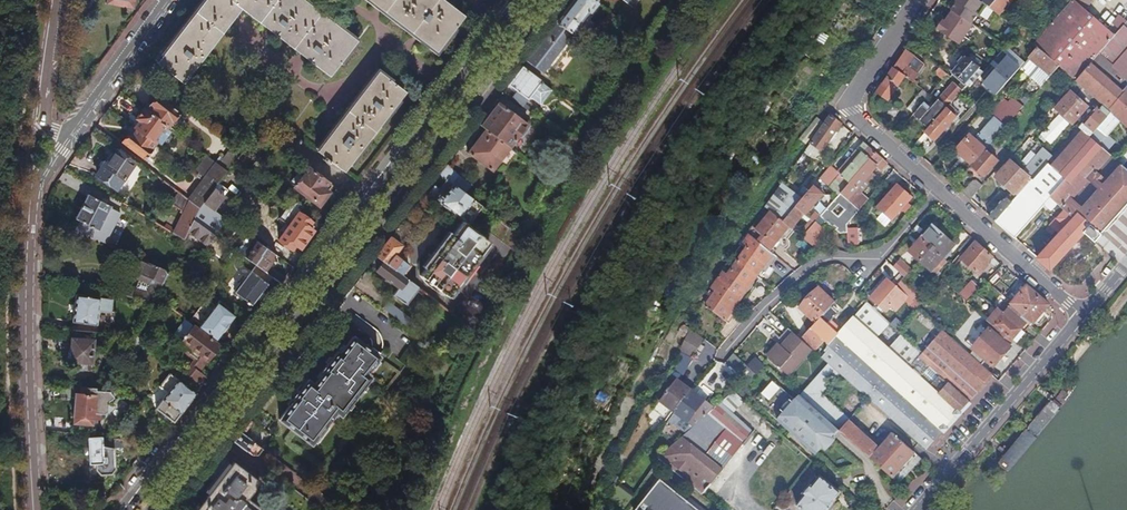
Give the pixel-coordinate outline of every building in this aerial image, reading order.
[(106,4),(116,5),(133,8),(133,6),(134,0),(106,0),(106,4)] [(156,63),(183,83),(240,9),(327,75),(355,40),(320,14),(302,0),(205,0),(156,63)] [(442,0),(367,0),(392,19),(435,51),(462,16),(443,1),(442,0)] [(593,0),(573,0),(555,23),(569,33),(572,35),(597,3),(593,0)] [(1015,0),(999,0),(992,8),(1001,16),(1015,0)] [(1087,9),(1095,0),(1073,0),(1038,40),(1035,44),(1039,48),(1060,66),(1064,70),(1076,80),(1077,81),(1100,54),(1117,35),(1087,9)] [(1102,15),(1108,24),(1115,19),(1108,11),(1102,15)] [(1020,32),(1016,28),(1001,16),(998,20),(1016,36),(1018,34),(1020,32)] [(569,33),(555,23),(526,61),(540,72),(569,33)] [(1117,35),(1100,54),(1126,76),(1126,23),(1117,35)] [(1038,40),(1020,24),(1016,28),(1020,32),(1022,34),(1035,44),(1038,40)] [(586,51),(594,57),(596,54),(588,48),(586,51)] [(1060,66),(1039,48),(1030,58),(1030,59),(1051,77),(1060,66)] [(919,74),(909,67),(915,57),(910,53),(911,51),(908,49),(894,70),(905,77),(913,83),(916,79),(919,74)] [(1001,53),(993,64),(998,68),(1006,57),(1001,53)] [(935,64),(924,54),(918,61),(930,70),(935,64)] [(983,61),(972,54),(968,60),(979,67),(983,61)] [(1100,54),(1077,81),(1102,102),(1123,120),(1126,124),(1126,76),(1100,54)] [(984,72),(979,69),(979,68),(979,67),(968,60),(967,59),(962,65),(955,73),(966,84),(966,83),(969,85),(971,87),(984,72)] [(1051,77),(1030,59),(1022,68),(1027,72),(1025,74),(1041,88),(1051,77)] [(955,73),(962,65),(959,63),(953,70),(955,73)] [(1055,80),(1064,70),(1060,66),(1051,77),(1055,80)] [(508,85),(516,91),(511,98),(521,106),(523,103),(524,103),(529,97),(540,104),(551,89),(521,67),(508,85)] [(889,100),(905,77),(894,70),(878,93),(889,100)] [(372,132),(403,92),(377,71),(316,151),(323,156),(320,159),(326,164),(329,161),(342,171),(372,132)] [(930,129),(951,105),(959,96),(963,91),(954,83),(929,112),(920,121),(930,129)] [(931,95),(923,90),(917,97),(924,103),(931,95)] [(1088,106),(1071,92),(1057,108),(1074,123),(1088,106)] [(150,106),(152,108),(148,114),(164,126),(166,128),(167,126),(178,113),(157,96),(150,106)] [(1007,126),(1023,108),(1013,99),(1009,103),(1004,99),(994,111),(995,117),(982,132),(984,133),(978,140),(971,134),(956,151),(973,165),(994,141),(1007,126)] [(495,102),(477,125),(484,130),(508,148),(516,136),(518,137),(527,126),(495,102)] [(1110,135),(1123,120),(1102,102),(1080,128),(1108,152),(1117,142),(1110,135)] [(957,117),(950,111),(953,108),(951,105),(930,129),(926,132),(937,141),(957,117)] [(920,121),(929,112),(922,106),(914,115),(920,121)] [(138,121),(134,127),(136,129),(152,141),(164,126),(148,114),(142,109),(135,119),(138,121)] [(833,138),(842,124),(831,115),(821,130),(833,138)] [(1042,136),(1051,144),(1064,131),(1054,122),(1042,136)] [(166,128),(164,126),(152,141),(155,143),(155,142),(160,145),(170,132),(166,129),(166,128)] [(1126,206),(1126,168),(1124,166),(1118,161),(1108,152),(1080,128),(1053,159),(1028,187),(1019,197),(1014,202),(997,223),(1016,239),(1046,205),(1053,211),(1059,204),(1066,210),(1058,219),(1059,219),(1052,226),(1061,234),(1038,259),(1051,270),(1085,233),(1096,242),(1103,235),(1102,234),(1126,206)] [(122,142),(143,158),(154,144),(155,143),(152,141),(136,129),(132,134),(129,132),(122,142)] [(498,161),(505,166),(515,153),(508,148),(484,130),(467,153),(491,172),(498,161)] [(832,139),(833,138),(821,130),(812,143),(823,151),(832,139)] [(999,161),(992,154),(1000,145),(994,141),(973,165),(985,177),(999,161)] [(823,151),(812,143),(807,149),(819,157),(823,151)] [(841,194),(876,154),(863,143),(861,145),(862,147),(859,151),(863,154),(861,156),(858,153),(839,173),(843,176),(832,189),(840,195),(841,194)] [(240,153),(232,146),(222,159),(219,156),(214,162),(226,172),(236,158),(240,153)] [(245,147),(240,153),(236,158),(245,165),(254,154),(245,147)] [(103,168),(96,178),(115,191),(134,164),(115,150),(113,154),(110,152),(104,162),(103,161),(101,162),(99,164),(100,166),(103,168)] [(1126,163),(1126,150),(1118,161),(1124,166),(1126,163)] [(872,172),(878,166),(883,170),(888,164),(876,154),(841,194),(848,200),(860,186),(867,178),(872,172)] [(1028,187),(1053,159),(1048,155),(1040,164),(1040,163),(1035,169),(1031,165),(1025,173),(1011,161),(997,178),(1019,197),(1028,187)] [(214,162),(210,159),(196,177),(204,183),(212,190),(215,186),(226,172),(214,162)] [(446,165),(439,175),(452,186),(463,194),(470,185),(457,175),(446,165)] [(843,176),(839,173),(832,166),(821,179),(832,189),(843,176)] [(326,192),(325,192),(331,185),(307,168),(300,177),(295,184),(293,186),(317,204),(326,192)] [(876,176),(872,172),(867,178),(871,182),(876,176)] [(300,177),(296,174),(291,180),(295,184),(300,177)] [(853,203),(871,182),(867,178),(860,186),(848,200),(853,203)] [(972,200),(984,186),(977,181),(974,182),(964,193),(972,200)] [(193,194),(192,194),(187,200),(189,201),(199,208),(199,207),(203,203),(212,190),(204,183),(201,188),(199,186),(193,194)] [(797,207),(806,196),(801,192),(794,200),(787,195),(791,190),(783,184),(773,198),(766,207),(772,211),(784,221),(797,207)] [(893,220),(913,197),(899,185),(879,207),(885,212),(893,220)] [(215,186),(212,190),(203,203),(213,210),(224,194),(215,186)] [(438,204),(458,219),(459,217),(472,201),(463,194),(452,186),(445,195),(435,187),(433,188),(428,194),(428,196),(433,200),(435,199),(439,202),(438,204)] [(806,215),(820,199),(822,201),(824,198),(822,196),(824,194),(815,186),(809,192),(806,196),(797,207),(805,214),(806,215)] [(172,204),(182,209),(187,200),(178,194),(172,204)] [(848,224),(860,210),(853,203),(848,200),(841,194),(840,195),(821,217),(840,234),(848,233),(848,224)] [(87,195),(80,207),(74,219),(97,231),(110,207),(87,195)] [(997,223),(1014,202),(1012,201),(1014,198),(1012,196),(1010,198),(1009,198),(1005,198),(990,216),(997,223)] [(314,225),(298,213),(303,207),(292,199),(288,205),(287,205),(277,218),(288,226),(277,240),(291,249),(294,245),(299,248),(311,231),(313,231),(315,228),(315,226),(314,225)] [(199,208),(189,201),(172,234),(183,240),(187,232),(193,221),(199,208)] [(481,207),(472,201),(459,217),(465,222),(469,218),(471,220),(481,207)] [(199,208),(193,221),(213,235),(214,236),(222,225),(199,207),(199,208)] [(793,228),(805,214),(797,207),(784,221),(772,211),(757,229),(753,226),(748,232),(751,235),(770,250),(790,226),(793,228)] [(893,220),(885,212),(879,219),(887,227),(893,220)] [(482,238),(487,232),(514,253),(521,238),(495,218),(485,230),(471,220),(469,218),(465,222),(464,224),(461,221),(419,276),(446,297),(488,242),(482,238)] [(947,233),(955,223),(951,219),(942,229),(947,233)] [(193,221),(187,232),(206,245),(213,235),(193,221)] [(806,234),(815,223),(813,221),(804,231),(806,234)] [(827,233),(815,223),(806,234),(803,237),(815,247),(827,233)] [(934,248),(945,235),(934,226),(923,239),(934,248)] [(69,238),(79,242),(82,235),(72,230),(69,238)] [(204,247),(224,261),(232,249),(214,236),(213,235),(206,245),(204,247)] [(770,250),(751,235),(746,243),(749,245),(738,261),(757,275),(761,270),(765,273),(776,256),(770,250)] [(944,257),(955,244),(945,235),(934,248),(944,257)] [(390,239),(376,257),(382,262),(400,276),(407,266),(393,256),(400,247),(390,239)] [(934,248),(923,239),(912,252),(922,262),(934,248)] [(246,250),(250,253),(245,259),(255,266),(263,272),(269,263),(267,261),(273,253),(254,240),(246,250)] [(978,272),(992,255),(977,242),(962,259),(978,272)] [(902,248),(897,255),(906,261),(911,254),(902,248)] [(932,270),(944,257),(934,248),(922,262),(932,270)] [(134,290),(123,285),(119,295),(152,304),(155,297),(168,272),(135,258),(127,275),(138,280),(134,290)] [(757,283),(754,281),(757,275),(738,261),(728,275),(725,272),(720,280),(742,298),(746,293),(750,295),(757,283)] [(913,270),(902,261),(895,267),(906,277),(913,270)] [(392,295),(403,304),(416,288),(400,276),(382,262),(375,271),(397,288),(392,295)] [(267,284),(266,283),(271,277),(263,272),(255,266),(250,271),(234,293),(250,305),(267,284)] [(916,292),(903,281),(898,287),(889,279),(871,299),(886,312),(891,307),(896,311),(906,300),(912,304),(920,295),(916,292)] [(742,298),(720,280),(714,288),(718,291),(707,305),(730,323),(742,305),(739,303),(742,298)] [(981,289),(973,282),(961,295),(969,302),(981,289)] [(998,291),(988,282),(981,289),(969,302),(981,311),(996,294),(998,291)] [(926,301),(934,292),(924,283),(916,292),(920,295),(926,301)] [(1022,317),(1039,296),(1028,286),(1014,304),(1020,309),(1017,313),(1022,317)] [(836,303),(820,288),(801,308),(817,322),(833,306),(836,303)] [(99,298),(75,295),(72,322),(95,325),(99,298)] [(1032,326),(1050,305),(1039,296),(1022,317),(1028,322),(1032,325),(1032,326)] [(161,302),(155,297),(152,304),(150,307),(153,308),(156,307),(161,302)] [(214,306),(206,299),(191,318),(200,325),(214,306)] [(218,301),(214,306),(200,325),(198,327),(215,339),(221,331),(227,324),(233,316),(223,308),(225,306),(218,301)] [(387,302),(381,309),(405,328),(410,320),(387,302)] [(925,354),(900,331),(868,302),(855,317),(890,348),(961,412),(970,402),(940,375),(921,358),(925,354)] [(1028,322),(1022,317),(1017,313),(1006,303),(1000,310),(999,310),(991,320),(1014,340),(1018,342),(1027,332),(1026,332),(1022,329),(1028,322)] [(831,324),(841,312),(833,306),(817,322),(811,328),(825,341),(830,345),(839,336),(841,333),(831,324)] [(942,326),(920,308),(900,331),(925,354),(929,350),(909,332),(922,317),(938,330),(942,326)] [(961,412),(890,348),(855,317),(847,326),(844,329),(841,333),(839,336),(893,385),(943,431),(961,412)] [(175,346),(193,361),(184,373),(200,386),(206,379),(200,374),(195,370),(204,360),(208,363),(220,347),(185,320),(174,333),(174,337),(179,341),(175,346)] [(995,366),(1011,347),(1010,345),(1014,340),(991,320),(987,326),(992,330),(979,345),(976,349),(972,355),(983,365),(988,360),(995,366)] [(1026,332),(1032,325),(1028,322),(1022,329),(1026,332)] [(232,328),(227,324),(221,331),(227,336),(232,328)] [(769,356),(789,374),(813,349),(802,339),(789,328),(781,337),(776,332),(772,336),(780,343),(769,356)] [(816,352),(825,341),(811,328),(802,339),(813,349),(816,352)] [(681,352),(696,358),(704,336),(689,330),(681,352)] [(972,355),(945,331),(943,334),(930,349),(979,392),(994,375),(983,365),(972,355)] [(943,431),(893,385),(839,336),(830,345),(832,347),(823,358),(829,364),(841,373),(886,414),(926,450),(943,431)] [(306,442),(307,441),(311,444),(335,412),(340,416),(370,377),(365,374),(378,356),(353,337),(339,354),(337,352),(322,371),(324,373),(314,386),(307,381),(294,399),(295,399),(279,420),(304,439),(304,440),(306,442)] [(90,364),(93,339),(70,338),(68,362),(73,362),(72,370),(85,371),(86,363),(90,364)] [(978,393),(929,350),(925,354),(921,358),(940,375),(970,402),(978,393)] [(673,370),(685,376),(694,360),(682,353),(673,370)] [(758,374),(734,354),(730,358),(727,362),(748,381),(758,374)] [(208,363),(204,360),(195,370),(200,374),(208,363)] [(902,469),(917,453),(893,433),(882,445),(880,443),(878,445),(850,420),(851,419),(823,394),(841,373),(829,364),(802,395),(894,478),(902,469)] [(161,400),(155,408),(173,421),(200,387),(200,386),(184,373),(179,370),(173,377),(170,373),(160,386),(167,391),(160,400),(161,400)] [(676,410),(693,389),(679,378),(662,400),(676,410)] [(773,421),(768,426),(809,461),(833,433),(793,398),(790,401),(770,384),(754,403),(773,421)] [(73,417),(73,424),(81,424),(82,418),(93,419),(93,413),(97,414),(101,411),(102,401),(108,397),(104,392),(105,389),(76,387),(75,393),(74,394),(73,417)] [(717,407),(693,389),(676,410),(696,425),(717,407)] [(725,400),(734,393),(731,390),(723,398),(725,400)] [(747,402),(735,391),(734,393),(725,400),(721,403),(735,415),(747,402)] [(745,442),(754,430),(735,415),(721,403),(717,407),(696,425),(684,435),(724,468),(744,442),(745,442)] [(251,454),(257,455),(261,449),(240,434),(234,442),(251,454)] [(724,468),(684,435),(670,447),(661,459),(704,493),(724,468)] [(95,471),(99,475),(102,475),(101,438),(86,438),(88,465),(94,465),(95,471)] [(112,439),(101,438),(102,475),(109,475),(113,469),(113,449),(112,449),(112,439)] [(267,443),(262,450),(275,459),(280,452),(267,443)] [(233,464),(196,509),(260,509),(246,500),(259,483),(233,464)] [(900,484),(908,475),(902,469),(894,478),(900,484)] [(841,492),(821,476),(814,486),(811,484),(805,492),(807,494),(798,505),(804,509),(827,509),(833,503),(833,502),(841,492)] [(662,479),(650,494),(670,509),(701,509),(662,479)] [(650,494),(637,509),(670,509),(650,494)]
